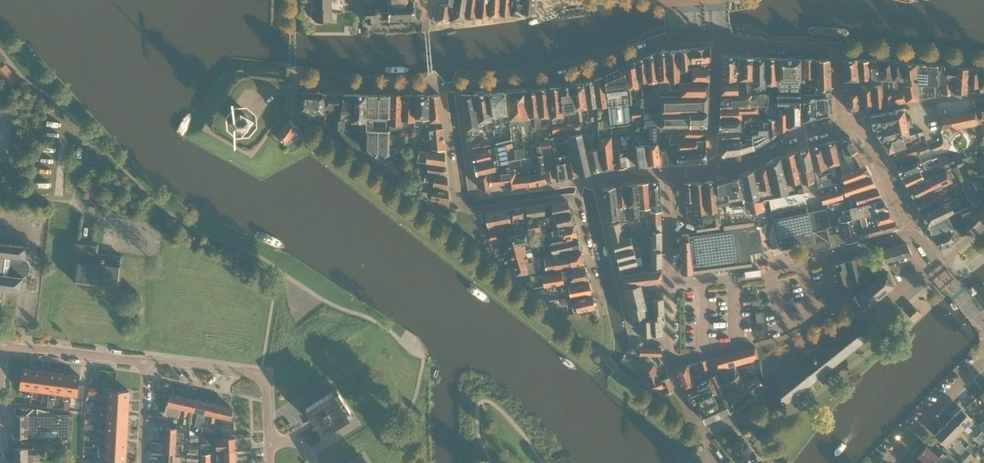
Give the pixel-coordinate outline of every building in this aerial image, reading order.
[(315,18),(332,18),(331,0),(315,0),(315,18)] [(388,4),(389,11),(380,12),(380,10),(376,6),(362,6),(362,21),(367,21),(367,23),(375,23),(375,21),(389,20),(413,19),(415,3),(413,3),(398,4),(399,0),(387,0),(388,4)] [(454,13),(456,0),(441,0),(441,2),(450,5),(449,12),(454,13)] [(464,18),(467,0),(456,0),(454,13),(453,19),(464,17),(464,18)] [(464,18),(470,17),(470,20),(476,19),(478,0),(467,0),(464,18)] [(476,19),(476,16),(489,15),(490,0),(478,0),(476,19)] [(489,15),(495,15),(495,17),(499,17),(500,0),(490,0),(489,15)] [(499,17),(504,17),(504,14),(510,14),(510,13),(512,0),(500,0),(499,17)] [(521,12),(522,0),(512,0),(510,13),(521,14),(521,12)] [(521,12),(535,11),(536,0),(522,0),(521,12)] [(449,19),(449,12),(450,5),(441,2),(436,1),(432,21),(437,20),(449,19)] [(570,5),(538,16),(540,24),(572,13),(570,5)] [(699,48),(691,48),(691,60),(709,59),(710,46),(709,46),(699,47),(699,48)] [(679,72),(685,71),(684,68),(688,68),(688,67),(687,67),(686,61),(691,61),(691,60),(691,48),(677,50),(678,67),(679,72)] [(669,88),(670,89),(679,89),(679,82),(679,72),(678,67),(677,50),(668,51),(669,85),(669,88)] [(669,85),(668,51),(657,52),(659,82),(659,88),(669,88),(669,85)] [(655,53),(646,57),(648,82),(648,83),(652,82),(653,86),(657,86),(657,82),(655,53)] [(723,61),(723,71),(722,79),(736,79),(736,75),(739,75),(739,71),(740,57),(737,57),(723,56),(723,61)] [(646,82),(648,82),(646,57),(637,61),(639,82),(641,82),(646,81),(646,82)] [(739,75),(739,78),(746,78),(745,87),(753,87),(754,57),(740,57),(739,71),(739,75)] [(765,68),(764,57),(754,57),(753,87),(765,87),(765,72),(765,68)] [(777,68),(777,58),(766,57),(766,68),(765,68),(765,72),(766,72),(766,85),(777,84),(777,83),(777,72),(777,68)] [(787,105),(787,107),(800,107),(800,103),(801,103),(803,103),(803,97),(801,97),(800,97),(800,59),(777,58),(777,68),(777,72),(777,83),(777,104),(787,105)] [(810,78),(811,87),(815,87),(815,59),(803,59),(803,69),(802,77),(810,78)] [(816,87),(815,87),(815,94),(820,94),(824,93),(824,88),(831,88),(829,59),(815,59),(816,73),(816,87)] [(853,80),(853,88),(858,87),(856,59),(843,59),(844,80),(853,80)] [(866,85),(872,86),(871,78),(870,78),(869,60),(857,59),(857,60),(857,65),(859,84),(861,84),(861,79),(866,79),(866,85)] [(870,60),(871,78),(872,86),(877,85),(877,79),(881,79),(880,61),(870,60)] [(883,106),(893,104),(893,93),(891,62),(880,61),(881,79),(881,80),(888,80),(888,88),(889,93),(882,93),(883,106)] [(641,82),(639,82),(638,82),(636,62),(626,65),(628,88),(635,88),(636,96),(643,95),(641,82)] [(901,63),(891,62),(893,93),(899,92),(897,89),(897,80),(902,80),(901,63)] [(907,77),(917,77),(917,64),(901,63),(902,80),(902,84),(902,85),(907,85),(907,80),(907,77)] [(918,64),(917,64),(917,77),(917,85),(918,100),(921,99),(921,85),(928,85),(928,65),(926,64),(919,64),(918,64)] [(0,69),(0,74),(9,86),(17,79),(5,65),(0,69)] [(935,65),(928,65),(928,85),(934,85),(935,97),(941,96),(940,93),(939,85),(938,85),(938,65),(935,65)] [(938,65),(938,85),(939,85),(943,86),(945,95),(950,94),(949,82),(946,82),(946,80),(947,66),(938,65)] [(954,93),(955,81),(956,67),(947,66),(946,80),(946,82),(949,82),(950,94),(954,93)] [(606,95),(610,126),(630,124),(624,67),(604,76),(607,95),(606,95)] [(688,67),(688,68),(688,79),(688,82),(708,82),(709,67),(688,67)] [(956,67),(955,81),(954,93),(967,92),(967,87),(968,68),(956,67)] [(980,70),(968,68),(967,87),(975,87),(975,92),(980,92),(980,70)] [(679,95),(708,96),(708,82),(688,82),(688,79),(685,79),(685,71),(679,72),(679,82),(679,89),(679,95)] [(594,80),(598,106),(598,107),(606,106),(603,77),(594,80)] [(902,85),(903,91),(905,102),(918,100),(917,85),(917,77),(907,77),(907,80),(907,85),(902,85)] [(594,80),(583,83),(586,107),(598,106),(594,80)] [(721,94),(737,93),(737,87),(738,81),(722,81),(721,94)] [(586,107),(583,83),(571,85),(575,109),(576,109),(576,111),(577,121),(582,121),(581,111),(580,109),(586,108),(586,107)] [(866,85),(861,84),(859,84),(861,109),(873,107),(872,86),(866,85)] [(563,113),(570,112),(576,111),(576,109),(575,109),(571,85),(560,87),(563,113)] [(877,85),(872,86),(873,107),(883,106),(881,85),(877,85)] [(563,116),(563,113),(560,87),(560,86),(549,88),(552,123),(564,122),(563,116)] [(815,94),(815,87),(811,87),(802,87),(803,97),(803,103),(803,120),(803,121),(803,122),(804,121),(807,120),(816,117),(815,94)] [(858,87),(853,88),(845,88),(846,108),(847,108),(849,109),(849,111),(860,109),(858,87)] [(539,116),(540,119),(549,118),(548,100),(547,88),(537,89),(539,116)] [(527,90),(529,117),(534,117),(535,130),(540,129),(540,127),(540,119),(539,116),(537,89),(527,90)] [(659,96),(660,113),(707,112),(707,111),(708,96),(679,95),(679,89),(670,89),(666,89),(666,96),(659,96)] [(518,119),(520,124),(520,126),(523,125),(523,119),(528,118),(529,117),(527,90),(516,91),(518,119)] [(509,125),(520,124),(518,119),(516,91),(505,92),(509,120),(509,125)] [(893,104),(905,102),(903,91),(899,92),(893,93),(893,104)] [(310,121),(311,113),(313,93),(311,93),(301,92),(299,112),(306,112),(306,119),(310,121)] [(505,92),(488,93),(490,108),(493,130),(502,128),(500,115),(507,114),(505,92)] [(323,114),(324,109),(326,94),(316,93),(315,93),(313,93),(311,113),(310,121),(320,127),(324,122),(315,118),(315,113),(323,114)] [(490,108),(488,93),(474,94),(478,123),(486,122),(487,124),(486,125),(487,131),(493,130),(490,108)] [(821,96),(820,94),(815,94),(816,117),(820,117),(820,116),(828,114),(828,112),(832,112),(832,104),(829,104),(829,98),(831,98),(831,93),(826,93),(826,96),(821,96)] [(324,109),(341,110),(343,94),(326,94),(324,109)] [(352,116),(353,94),(343,94),(341,110),(340,120),(340,121),(345,121),(349,121),(352,121),(352,116)] [(360,132),(366,132),(366,94),(353,94),(352,116),(352,121),(361,121),(360,132)] [(368,116),(389,117),(390,95),(366,94),(366,132),(366,148),(382,162),(388,154),(388,130),(368,129),(368,127),(370,127),(372,126),(372,121),(370,119),(368,119),(368,116)] [(429,118),(429,120),(430,121),(442,120),(440,94),(429,95),(428,112),(429,118)] [(467,129),(472,128),(473,135),(479,134),(478,128),(476,110),(474,94),(463,95),(463,94),(462,94),(466,116),(466,126),(467,129)] [(738,94),(737,94),(721,94),(720,106),(750,106),(750,98),(752,98),(752,99),(758,99),(758,105),(766,105),(767,105),(767,99),(767,94),(753,94),(738,94)] [(403,95),(390,95),(389,117),(388,125),(402,125),(402,121),(403,95)] [(403,95),(402,121),(414,121),(415,95),(403,95)] [(428,112),(429,95),(416,95),(415,117),(420,117),(419,118),(423,118),(423,117),(429,118),(428,112)] [(978,121),(983,120),(983,100),(973,101),(978,121)] [(787,107),(787,105),(777,104),(777,107),(783,107),(783,113),(777,113),(778,126),(778,133),(788,128),(787,107)] [(764,129),(768,129),(769,139),(776,134),(778,133),(778,126),(776,126),(776,120),(767,118),(766,105),(758,105),(757,105),(757,106),(757,112),(757,113),(757,119),(763,119),(764,129)] [(720,107),(719,120),(740,119),(742,119),(742,112),(757,112),(757,106),(750,106),(720,106),(720,107)] [(800,123),(800,107),(787,107),(788,128),(789,128),(794,126),(796,125),(800,123)] [(884,113),(870,115),(874,128),(906,120),(908,127),(913,126),(912,121),(910,116),(905,117),(903,109),(884,113)] [(232,116),(231,118),(232,118),(232,124),(233,126),(233,125),(238,129),(237,130),(239,130),(245,129),(245,130),(247,129),(247,128),(251,124),(251,122),(251,116),(250,115),(245,111),(244,110),(238,111),(238,110),(236,111),(236,112),(232,116)] [(970,127),(979,126),(978,121),(975,111),(966,113),(970,127)] [(644,128),(649,127),(657,127),(660,127),(660,132),(668,131),(668,127),(682,127),(690,126),(706,126),(706,125),(706,117),(703,116),(704,113),(706,113),(707,113),(707,112),(660,113),(644,114),(644,128)] [(966,113),(957,115),(962,129),(970,127),(966,113)] [(957,115),(948,117),(953,131),(962,129),(957,115)] [(953,131),(948,117),(939,119),(942,133),(953,131)] [(276,136),(285,143),(298,127),(294,123),(295,123),(294,122),(293,122),(289,119),(285,124),(282,128),(279,132),(276,136)] [(719,130),(740,129),(740,119),(719,120),(719,130)] [(753,148),(753,149),(753,148),(751,137),(751,134),(751,130),(758,129),(764,129),(763,119),(757,119),(744,120),(744,125),(744,129),(745,134),(739,136),(739,139),(740,153),(742,152),(746,151),(753,148)] [(425,129),(431,129),(430,121),(429,120),(424,120),(422,121),(422,130),(425,129)] [(906,120),(874,128),(875,130),(883,142),(909,135),(908,127),(906,120)] [(325,121),(324,122),(320,127),(331,136),(336,129),(333,127),(325,121)] [(552,124),(552,125),(553,133),(562,132),(578,130),(577,122),(552,124)] [(706,126),(690,126),(682,127),(681,139),(706,138),(706,126)] [(657,143),(657,127),(649,127),(649,144),(645,144),(647,165),(661,164),(658,143),(657,143)] [(444,138),(443,128),(431,129),(425,129),(425,134),(429,134),(429,139),(426,139),(426,140),(444,138)] [(719,130),(718,141),(719,141),(739,139),(739,136),(745,134),(744,129),(740,129),(719,130)] [(751,137),(753,148),(769,139),(768,129),(764,129),(758,129),(751,130),(751,134),(751,137)] [(670,131),(670,139),(680,138),(679,130),(670,131)] [(572,143),(579,175),(590,172),(582,139),(581,132),(570,134),(570,133),(565,133),(566,140),(566,144),(572,143)] [(888,152),(912,143),(920,141),(917,133),(909,135),(883,142),(888,152)] [(495,138),(496,144),(511,141),(510,134),(495,138)] [(636,162),(636,166),(647,165),(643,136),(638,137),(633,137),(634,145),(636,162)] [(852,169),(845,155),(857,150),(849,136),(837,140),(835,140),(840,163),(839,163),(842,173),(852,169)] [(603,169),(614,168),(612,150),(611,137),(598,138),(603,169)] [(426,140),(426,139),(425,148),(445,150),(444,138),(426,140)] [(706,138),(681,139),(680,139),(670,140),(669,140),(669,144),(675,144),(675,143),(676,143),(676,151),(705,148),(706,148),(705,148),(706,139),(706,138)] [(739,139),(719,141),(719,149),(718,149),(718,151),(719,152),(719,151),(722,154),(723,155),(724,154),(731,153),(731,154),(732,153),(739,153),(740,153),(739,139)] [(563,144),(563,146),(564,156),(565,164),(568,178),(579,175),(572,143),(566,144),(566,140),(563,141),(563,144)] [(828,166),(839,163),(840,163),(835,140),(823,144),(828,166)] [(472,151),(481,149),(480,141),(470,143),(472,151)] [(927,145),(918,149),(916,150),(917,152),(915,152),(912,143),(888,152),(894,163),(917,156),(916,155),(919,153),(920,154),(929,150),(927,145)] [(809,148),(816,182),(827,178),(826,173),(821,174),(819,169),(826,167),(821,144),(809,147),(809,148)] [(498,170),(488,172),(490,185),(507,183),(507,188),(516,188),(516,187),(530,186),(527,175),(522,175),(522,168),(522,166),(520,158),(508,160),(507,149),(507,148),(506,145),(494,147),(496,159),(498,167),(498,170)] [(487,161),(493,160),(496,159),(494,147),(471,153),(474,164),(487,161)] [(551,154),(550,147),(540,148),(541,155),(544,155),(551,154)] [(514,150),(515,159),(525,157),(524,148),(514,150)] [(587,150),(592,172),(603,169),(598,148),(587,150)] [(705,161),(705,148),(676,151),(677,163),(705,161)] [(809,191),(807,183),(814,181),(814,182),(816,182),(809,148),(795,151),(802,183),(801,184),(803,192),(804,192),(809,191)] [(627,167),(627,166),(630,166),(628,149),(613,150),(615,168),(624,167),(627,167)] [(864,164),(857,150),(845,155),(852,169),(864,164)] [(417,162),(428,163),(446,165),(445,153),(425,151),(419,151),(417,162)] [(743,204),(744,210),(804,196),(804,193),(804,192),(803,192),(801,184),(802,183),(795,151),(782,155),(781,156),(780,157),(780,156),(770,162),(767,164),(758,168),(755,169),(753,170),(741,173),(742,180),(740,181),(741,190),(743,204)] [(669,163),(668,152),(660,152),(661,164),(669,163)] [(381,166),(394,176),(399,170),(401,167),(403,169),(405,166),(399,160),(391,154),(381,166)] [(544,155),(545,165),(552,164),(551,154),(544,155)] [(536,165),(522,168),(522,175),(527,175),(530,186),(546,183),(544,171),(546,171),(546,170),(545,165),(544,155),(535,156),(536,165)] [(554,157),(556,173),(557,181),(568,178),(565,164),(564,156),(554,157)] [(922,163),(919,156),(895,165),(901,176),(924,167),(925,170),(929,168),(928,165),(932,164),(930,159),(923,162),(923,163),(922,163)] [(958,167),(964,165),(962,159),(955,161),(958,167)] [(488,172),(498,170),(498,167),(495,168),(493,160),(487,161),(474,164),(477,175),(488,172)] [(447,173),(446,165),(428,163),(427,174),(447,177),(447,173)] [(844,182),(843,182),(845,186),(870,176),(864,164),(852,169),(842,173),(844,182)] [(926,172),(925,170),(924,167),(901,176),(908,188),(924,180),(921,174),(926,172)] [(546,170),(546,171),(547,183),(554,182),(553,169),(546,170)] [(929,179),(908,190),(914,200),(934,190),(933,189),(942,185),(944,186),(953,181),(947,170),(929,179)] [(488,172),(477,175),(479,183),(480,190),(490,189),(491,189),(490,185),(488,172)] [(423,187),(429,188),(431,180),(433,180),(432,186),(448,189),(447,177),(427,174),(425,174),(423,187)] [(743,205),(739,174),(714,181),(716,205),(724,204),(728,204),(729,206),(743,205)] [(870,176),(845,186),(842,187),(845,196),(876,186),(870,176)] [(826,203),(841,199),(843,198),(843,197),(845,196),(842,187),(845,186),(843,182),(833,185),(830,177),(827,178),(816,182),(822,204),(826,203)] [(983,193),(981,187),(980,187),(976,180),(973,182),(976,190),(979,196),(981,195),(983,199),(983,192),(983,193)] [(714,181),(704,182),(707,211),(717,210),(716,205),(714,181)] [(648,183),(650,212),(650,213),(660,212),(661,212),(659,182),(648,183)] [(690,202),(694,202),(692,182),(684,182),(686,211),(689,210),(689,205),(690,205),(690,202)] [(707,212),(707,211),(704,182),(692,182),(694,202),(695,211),(695,213),(707,212)] [(627,184),(629,213),(629,220),(640,220),(639,209),(637,183),(627,184)] [(651,218),(650,213),(650,212),(648,183),(637,183),(639,209),(645,208),(647,229),(641,230),(642,237),(650,236),(651,236),(652,236),(651,224),(651,218)] [(627,184),(615,186),(619,217),(619,222),(629,220),(629,213),(627,184)] [(615,186),(602,187),(606,219),(619,217),(615,186)] [(429,188),(423,187),(422,195),(431,196),(431,200),(439,201),(438,208),(449,209),(449,210),(450,210),(448,191),(429,188)] [(857,204),(858,206),(883,199),(877,188),(876,188),(843,198),(841,199),(826,203),(829,213),(857,204)] [(935,191),(915,202),(921,212),(940,203),(937,195),(939,194),(940,195),(944,193),(942,188),(935,191)] [(951,197),(956,195),(954,189),(948,191),(951,197)] [(921,214),(927,225),(954,213),(952,209),(953,208),(952,205),(958,202),(956,197),(948,201),(948,202),(921,214)] [(852,219),(860,217),(865,216),(888,209),(883,199),(858,206),(849,208),(850,213),(837,216),(839,222),(852,219)] [(976,221),(983,215),(983,205),(981,200),(971,205),(968,200),(968,201),(966,201),(968,206),(970,209),(976,221)] [(551,205),(553,216),(570,211),(568,201),(551,205)] [(526,207),(527,217),(545,214),(543,204),(526,207)] [(967,226),(968,228),(976,221),(970,209),(968,206),(960,210),(961,213),(967,226)] [(526,223),(526,222),(524,207),(510,209),(512,226),(526,223)] [(826,209),(808,212),(810,220),(812,231),(818,230),(817,225),(829,223),(828,217),(826,209)] [(487,227),(510,223),(508,210),(485,214),(487,227)] [(876,213),(865,216),(867,225),(876,222),(877,223),(894,219),(889,210),(876,213)] [(953,226),(964,220),(961,213),(960,210),(954,213),(927,225),(933,236),(953,226)] [(695,219),(695,213),(695,211),(686,212),(687,220),(695,219)] [(570,212),(546,217),(547,222),(556,220),(558,227),(574,224),(570,212)] [(808,212),(772,219),(772,221),(773,226),(778,247),(779,248),(779,249),(780,249),(781,249),(804,245),(804,246),(805,250),(805,251),(806,251),(807,252),(808,252),(821,249),(831,247),(831,245),(829,239),(828,235),(828,234),(827,229),(826,228),(818,230),(812,231),(810,220),(808,212)] [(865,216),(860,217),(852,219),(858,240),(862,239),(899,229),(894,219),(877,223),(876,222),(867,225),(865,216)] [(708,224),(708,230),(719,228),(718,218),(707,220),(708,224)] [(852,219),(839,222),(839,224),(841,224),(846,243),(858,240),(852,219)] [(538,220),(526,222),(526,223),(528,234),(540,231),(538,220)] [(608,224),(621,272),(638,267),(630,237),(623,239),(619,222),(608,224)] [(652,236),(651,236),(650,236),(651,246),(661,246),(661,224),(651,224),(652,236)] [(561,234),(562,240),(577,237),(574,225),(551,230),(552,235),(561,234)] [(746,228),(689,236),(694,273),(701,272),(702,272),(739,267),(740,267),(752,265),(751,263),(750,250),(757,249),(757,252),(762,251),(757,229),(757,226),(746,228)] [(962,236),(967,233),(966,231),(969,230),(968,228),(967,226),(959,230),(961,234),(962,236)] [(948,231),(934,237),(940,249),(956,242),(954,238),(961,234),(959,230),(955,233),(950,236),(948,231)] [(689,236),(689,232),(681,234),(680,234),(681,274),(688,273),(694,273),(689,236)] [(506,237),(509,247),(524,243),(529,242),(526,233),(521,234),(515,235),(506,237)] [(831,245),(831,247),(840,245),(836,233),(828,235),(829,239),(831,245)] [(549,243),(552,256),(555,255),(563,253),(568,252),(581,249),(577,237),(562,240),(549,243)] [(73,282),(118,287),(122,256),(97,253),(98,244),(73,241),(71,258),(76,259),(73,282)] [(30,267),(30,264),(29,262),(28,260),(26,258),(27,245),(0,242),(0,297),(1,290),(21,292),(23,276),(26,275),(29,271),(30,269),(30,267)] [(525,250),(524,243),(509,247),(511,256),(526,253),(531,252),(531,249),(525,250)] [(879,251),(883,262),(912,254),(906,243),(903,244),(893,247),(879,251)] [(568,254),(568,252),(563,253),(564,257),(569,256),(571,266),(584,264),(581,251),(568,254)] [(651,267),(662,267),(661,251),(651,251),(651,267)] [(514,265),(529,262),(527,257),(526,253),(511,256),(514,265)] [(569,256),(564,257),(556,258),(555,255),(552,256),(544,257),(546,270),(571,266),(569,256)] [(529,262),(514,265),(516,275),(535,272),(533,262),(534,261),(533,256),(527,257),(529,262)] [(857,257),(834,264),(831,270),(834,280),(839,283),(842,293),(865,286),(857,257)] [(873,267),(877,278),(887,270),(884,264),(873,267)] [(564,284),(565,284),(588,280),(585,266),(561,271),(564,284)] [(863,310),(893,285),(887,270),(877,278),(867,286),(854,297),(863,310)] [(561,284),(564,284),(561,271),(553,272),(554,275),(542,277),(542,278),(540,279),(541,285),(543,286),(543,287),(561,284)] [(662,271),(643,273),(644,284),(662,282),(662,271)] [(640,284),(639,273),(622,275),(625,286),(640,284)] [(569,291),(570,297),(573,297),(592,294),(589,282),(588,280),(565,284),(564,284),(561,284),(562,292),(569,291)] [(648,315),(640,284),(625,288),(633,318),(648,315)] [(653,314),(661,314),(664,314),(663,292),(652,292),(653,314)] [(573,299),(573,297),(570,297),(562,298),(562,304),(574,303),(576,313),(582,312),(595,309),(592,295),(573,299)] [(905,312),(913,320),(920,313),(912,305),(905,312)] [(755,313),(757,323),(764,321),(762,311),(755,313)] [(653,319),(641,319),(641,335),(662,334),(661,314),(653,314),(653,319)] [(804,356),(805,357),(766,388),(770,393),(770,394),(780,407),(791,398),(792,398),(812,382),(812,381),(837,361),(858,345),(857,345),(869,336),(854,317),(815,349),(814,347),(804,356)] [(755,347),(749,348),(752,361),(758,359),(755,347)] [(750,362),(752,361),(749,348),(743,350),(746,362),(750,362)] [(743,350),(737,352),(740,364),(746,362),(743,350)] [(736,365),(740,364),(737,352),(731,353),(734,366),(736,365)] [(728,367),(734,366),(731,353),(725,355),(728,367)] [(725,355),(719,356),(722,369),(728,367),(725,355)] [(717,371),(722,369),(719,356),(713,358),(717,371)] [(702,371),(708,369),(706,360),(687,365),(675,368),(679,381),(691,378),(691,375),(689,370),(701,367),(702,371)] [(665,393),(674,390),(669,377),(661,381),(654,364),(650,366),(648,362),(640,365),(641,369),(645,380),(662,395),(665,393)] [(740,364),(736,365),(737,370),(751,366),(750,362),(746,362),(740,364)] [(30,397),(34,370),(22,368),(19,389),(26,390),(25,396),(30,397)] [(708,369),(702,371),(705,380),(711,377),(708,369)] [(30,397),(35,398),(36,391),(42,392),(45,371),(34,370),(30,397)] [(741,377),(743,380),(753,393),(763,386),(752,373),(750,370),(741,377)] [(53,400),(57,373),(45,371),(42,392),(49,393),(48,399),(53,400)] [(59,394),(65,395),(68,374),(57,373),(53,400),(58,401),(59,394)] [(64,402),(69,402),(70,396),(76,396),(77,396),(80,376),(68,374),(65,395),(64,402)] [(696,387),(694,385),(702,381),(700,376),(696,377),(695,374),(691,375),(691,378),(679,381),(683,391),(694,388),(696,387)] [(717,374),(711,377),(714,386),(721,383),(717,374)] [(730,382),(733,387),(744,400),(753,393),(743,380),(741,377),(739,375),(730,382)] [(693,405),(695,404),(698,402),(713,395),(717,393),(714,386),(711,377),(705,380),(702,381),(694,385),(696,387),(694,388),(684,392),(693,405)] [(76,396),(76,401),(83,401),(85,386),(79,385),(77,396),(76,396)] [(735,408),(744,400),(733,387),(726,392),(725,391),(723,392),(735,408)] [(101,402),(129,403),(129,391),(109,390),(108,397),(101,397),(101,402)] [(983,400),(983,391),(980,394),(976,398),(980,402),(983,399),(983,400)] [(310,414),(309,414),(318,428),(319,428),(323,434),(348,418),(331,392),(306,408),(310,414)] [(717,403),(712,406),(718,418),(729,413),(729,412),(733,409),(726,399),(725,400),(722,393),(714,397),(717,403)] [(180,408),(182,397),(170,394),(167,405),(165,414),(178,417),(180,408)] [(713,395),(698,402),(695,404),(696,406),(706,424),(718,418),(712,406),(717,403),(714,397),(713,395)] [(188,410),(193,411),(195,400),(182,397),(180,408),(183,408),(181,415),(187,417),(188,410)] [(207,403),(195,400),(193,411),(198,412),(194,427),(201,428),(203,423),(204,423),(206,414),(205,414),(207,403)] [(966,407),(970,411),(978,404),(974,400),(966,407)] [(108,407),(107,413),(128,415),(129,403),(101,402),(101,407),(108,407)] [(207,403),(205,414),(206,414),(210,415),(208,421),(214,423),(215,416),(218,416),(220,406),(207,403)] [(15,410),(15,414),(14,436),(27,437),(27,435),(39,435),(39,430),(54,430),(58,430),(58,441),(63,441),(69,441),(69,415),(49,415),(49,410),(43,410),(38,408),(34,408),(17,408),(15,406),(13,408),(15,410)] [(233,409),(220,406),(218,416),(224,418),(223,425),(228,426),(230,419),(233,409)] [(961,409),(952,418),(963,428),(972,419),(961,409)] [(128,415),(107,413),(107,420),(100,419),(100,424),(127,426),(128,415)] [(952,418),(943,426),(954,437),(963,428),(952,418)] [(100,430),(106,430),(106,436),(127,437),(127,426),(100,424),(100,430)] [(950,441),(954,445),(953,447),(959,454),(957,457),(963,462),(967,462),(974,456),(971,453),(965,448),(954,437),(943,426),(934,435),(945,446),(950,441)] [(176,429),(176,428),(165,428),(165,440),(176,441),(183,441),(183,430),(183,429),(176,429)] [(974,438),(980,444),(983,440),(978,435),(974,438)] [(99,442),(99,447),(126,449),(127,437),(106,436),(106,442),(99,442)] [(224,451),(235,451),(234,438),(216,439),(217,452),(224,451)] [(165,440),(164,453),(175,453),(182,454),(182,444),(175,444),(176,441),(165,440)] [(757,457),(744,440),(733,448),(744,462),(745,462),(750,460),(751,462),(757,457)] [(969,445),(965,448),(971,453),(974,450),(969,445)] [(946,456),(938,449),(934,453),(926,446),(918,455),(927,462),(932,462),(934,462),(935,462),(939,462),(946,456)] [(126,461),(126,449),(99,447),(98,452),(105,453),(105,459),(126,461)] [(27,459),(32,459),(40,460),(40,455),(27,454),(28,448),(14,448),(14,459),(27,459)] [(235,451),(224,451),(224,454),(217,454),(217,460),(224,460),(224,462),(235,462),(235,451)] [(182,457),(175,456),(175,453),(164,453),(163,462),(182,462),(182,457)]
